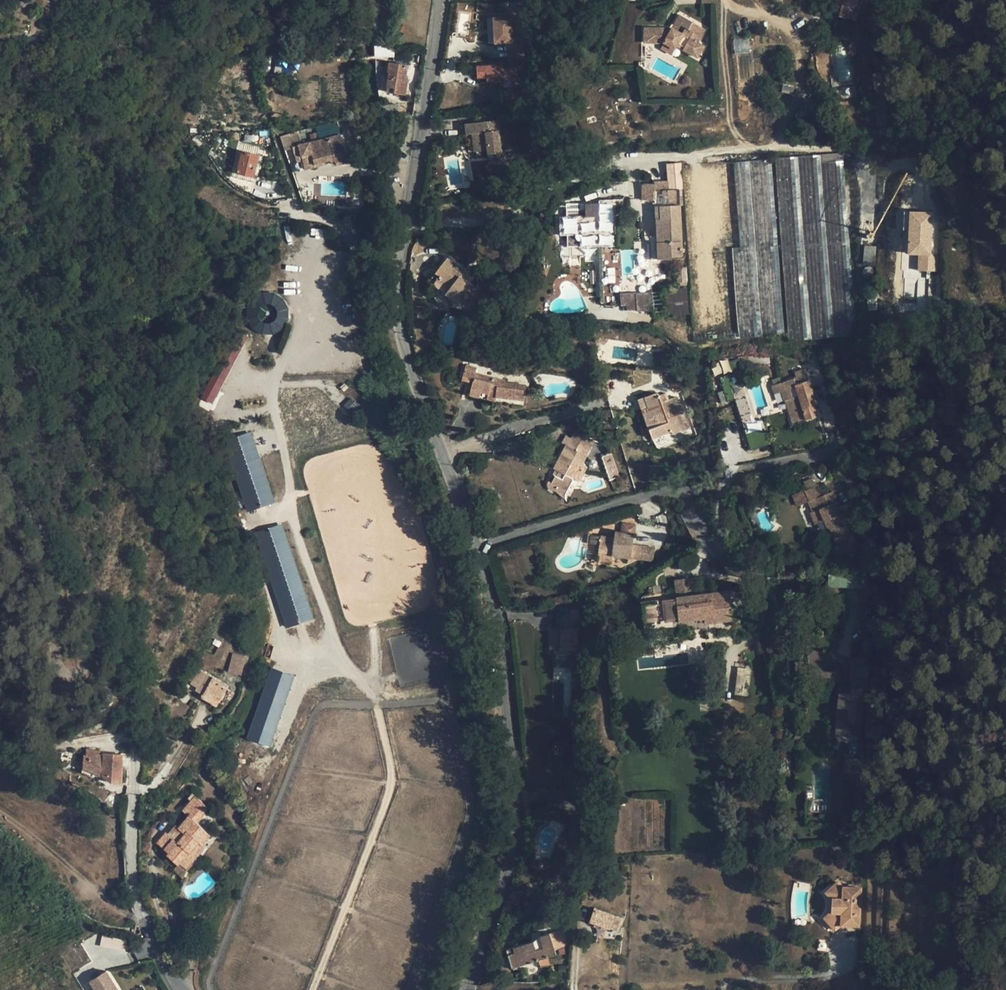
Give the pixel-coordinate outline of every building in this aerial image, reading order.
[(705,29),(680,15),(676,22),(681,25),(685,28),(681,34),(677,31),(672,28),(645,28),(644,42),(664,42),(675,49),(677,45),(698,57),(704,47),(697,43),(705,29)] [(511,17),(493,18),(495,43),(507,42),(512,42),(511,17)] [(681,25),(676,22),(672,28),(677,31),(681,25)] [(512,42),(507,42),(508,60),(514,60),(517,60),(523,59),(522,42),(512,42)] [(675,49),(664,42),(661,48),(672,54),(675,49)] [(508,60),(498,61),(498,65),(493,65),(477,66),(478,78),(487,77),(487,82),(501,81),(500,79),(518,78),(518,67),(514,67),(514,60),(508,60)] [(407,65),(389,62),(388,71),(389,72),(386,92),(406,94),(408,80),(405,79),(406,75),(407,65)] [(839,80),(830,81),(833,100),(842,99),(839,80)] [(534,88),(523,87),(522,101),(532,101),(534,88)] [(903,95),(893,95),(894,112),(905,111),(903,95)] [(397,105),(385,107),(386,115),(398,114),(397,105)] [(498,120),(465,124),(467,135),(472,134),(474,152),(488,150),(488,154),(489,154),(501,153),(498,120)] [(316,126),(317,136),(339,134),(338,123),(316,126)] [(298,142),(295,132),(280,137),(285,150),(293,147),(299,145),(298,142)] [(310,142),(305,144),(304,141),(298,142),(299,145),(293,147),(296,159),(302,157),(302,160),(304,167),(305,169),(316,166),(315,164),(314,159),(333,155),(334,159),(336,165),(347,162),(341,135),(310,142)] [(259,155),(242,151),(239,165),(237,172),(243,173),(242,174),(254,177),(259,155)] [(501,153),(489,154),(489,164),(501,163),(501,153)] [(843,153),(775,158),(789,341),(856,336),(843,153)] [(263,156),(259,155),(254,177),(258,178),(263,156)] [(314,159),(315,164),(330,160),(334,159),(333,155),(314,159)] [(778,246),(771,158),(727,162),(681,165),(688,255),(691,310),(694,341),(740,338),(785,334),(778,246)] [(898,291),(935,292),(937,254),(933,254),(935,223),(931,223),(932,198),(929,198),(930,172),(903,172),(898,291)] [(668,181),(654,182),(654,184),(655,200),(655,206),(669,206),(669,190),(668,187),(668,181)] [(654,184),(642,183),(642,200),(655,200),(654,184)] [(672,190),(669,190),(669,206),(655,206),(656,219),(657,236),(650,236),(650,244),(652,243),(652,246),(650,246),(650,248),(652,248),(653,256),(651,256),(651,260),(658,259),(672,259),(672,256),(682,256),(680,205),(682,205),(681,189),(672,190)] [(601,200),(601,205),(587,205),(587,204),(568,204),(568,216),(562,216),(562,236),(570,236),(570,247),(585,247),(585,260),(602,260),(602,271),(602,282),(603,304),(618,304),(618,246),(616,246),(615,200),(601,200)] [(146,237),(138,234),(135,243),(144,246),(146,237)] [(875,247),(865,246),(863,264),(874,265),(875,247)] [(585,247),(570,247),(570,260),(585,260),(585,247)] [(463,272),(447,258),(439,268),(443,271),(439,276),(437,279),(449,289),(446,293),(454,300),(462,306),(475,288),(468,283),(460,276),(463,272)] [(686,267),(677,268),(678,280),(674,281),(674,283),(678,283),(678,282),(679,282),(687,282),(686,267)] [(602,282),(602,271),(593,271),(593,282),(602,282)] [(472,278),(463,272),(460,276),(468,283),(472,278)] [(449,289),(437,279),(433,285),(442,292),(445,294),(446,293),(449,289)] [(687,288),(666,290),(668,315),(689,314),(687,288)] [(249,292),(247,331),(285,333),(287,294),(249,292)] [(451,304),(454,300),(446,293),(445,294),(442,292),(439,295),(451,304)] [(629,312),(654,311),(653,294),(621,295),(622,306),(628,306),(629,312)] [(198,397),(212,404),(248,338),(235,330),(198,397)] [(477,368),(466,365),(464,372),(475,375),(473,383),(471,390),(480,392),(488,394),(487,398),(496,400),(496,397),(524,400),(526,386),(505,383),(505,381),(497,379),(495,379),(475,373),(477,368)] [(731,396),(748,454),(770,448),(761,420),(753,422),(744,393),(742,393),(734,366),(715,372),(722,399),(731,396)] [(475,375),(464,372),(462,380),(473,383),(475,375)] [(538,374),(531,378),(537,387),(543,384),(538,374)] [(817,404),(809,380),(796,384),(794,378),(783,382),(772,385),(775,393),(781,391),(783,396),(784,400),(785,400),(793,424),(817,416),(815,407),(814,404),(817,404)] [(480,392),(471,390),(470,395),(479,398),(480,392)] [(479,398),(487,400),(487,398),(488,394),(480,392),(479,398)] [(669,400),(661,402),(659,396),(659,395),(657,393),(656,393),(655,394),(638,400),(642,410),(652,438),(671,432),(680,429),(681,431),(690,428),(682,406),(680,406),(677,397),(669,400)] [(666,393),(659,396),(661,402),(669,400),(666,393)] [(561,443),(566,445),(578,451),(581,444),(590,449),(594,441),(576,430),(571,438),(566,435),(561,443)] [(246,512),(273,503),(252,431),(224,439),(246,512)] [(551,482),(548,481),(548,483),(548,485),(548,486),(549,487),(550,488),(551,489),(552,490),(553,490),(555,489),(556,489),(557,489),(557,488),(558,488),(559,488),(566,492),(567,490),(572,482),(572,481),(573,480),(573,479),(572,478),(578,481),(579,481),(587,466),(582,464),(587,456),(590,449),(581,444),(578,451),(566,445),(554,468),(556,469),(553,475),(554,475),(551,482)] [(610,453),(601,457),(609,481),(620,477),(610,453)] [(578,481),(572,478),(573,479),(573,480),(572,481),(572,482),(567,490),(566,492),(566,493),(566,494),(570,496),(578,481)] [(816,485),(804,490),(809,501),(816,499),(821,497),(816,485)] [(566,492),(559,488),(558,488),(557,488),(557,489),(556,489),(555,489),(564,498),(565,498),(566,498),(565,496),(566,494),(566,493),(566,492)] [(796,507),(809,501),(804,490),(792,495),(796,507)] [(821,497),(816,499),(819,509),(813,512),(810,513),(815,525),(824,521),(827,529),(830,528),(836,542),(837,542),(849,537),(853,536),(854,535),(847,520),(844,512),(839,514),(836,507),(835,504),(837,503),(836,499),(832,492),(821,497)] [(819,509),(816,499),(809,501),(813,512),(819,509)] [(850,510),(844,512),(847,520),(853,517),(850,510)] [(311,621),(284,522),(245,533),(248,543),(259,540),(283,628),(311,621)] [(614,538),(600,536),(597,560),(612,562),(613,555),(631,558),(640,559),(642,547),(632,546),(635,526),(623,524),(622,533),(615,532),(614,538)] [(600,536),(588,535),(585,558),(597,560),(600,536)] [(849,537),(837,542),(842,554),(853,549),(851,545),(849,537)] [(654,548),(642,547),(640,559),(652,561),(654,548)] [(508,555),(507,550),(495,554),(496,558),(508,555)] [(691,578),(676,579),(678,597),(693,595),(691,578)] [(677,597),(641,601),(642,612),(644,630),(666,628),(666,623),(666,620),(678,618),(678,621),(704,618),(705,624),(732,620),(730,596),(738,595),(737,590),(730,590),(713,592),(693,595),(678,597),(677,597)] [(488,634),(480,635),(482,650),(490,649),(488,634)] [(233,654),(228,670),(241,674),(244,657),(233,654)] [(752,664),(738,662),(734,695),(748,696),(752,664)] [(803,662),(795,662),(795,671),(803,671),(803,662)] [(272,748),(293,675),(268,668),(247,741),(272,748)] [(226,688),(228,685),(213,677),(199,669),(197,672),(195,671),(194,673),(193,675),(195,676),(192,683),(198,686),(197,686),(195,690),(196,690),(195,691),(202,694),(201,695),(202,696),(201,697),(212,703),(216,706),(219,702),(226,688)] [(229,690),(226,688),(219,702),(222,704),(229,690)] [(849,722),(837,722),(837,735),(848,736),(849,722)] [(123,755),(104,753),(104,752),(87,749),(87,757),(84,755),(84,768),(95,773),(103,776),(111,782),(122,784),(122,778),(123,755)] [(95,773),(84,768),(81,772),(93,778),(95,773)] [(180,776),(173,785),(180,790),(187,781),(180,776)] [(815,789),(806,789),(806,802),(815,802),(815,799),(815,789)] [(195,796),(183,811),(189,816),(179,828),(171,837),(168,834),(166,833),(157,843),(164,849),(169,854),(167,855),(178,865),(180,863),(187,869),(196,858),(190,853),(199,842),(202,845),(202,844),(210,835),(197,823),(209,808),(195,796)] [(171,837),(179,828),(176,826),(168,834),(171,837)] [(196,858),(205,846),(202,844),(202,845),(199,842),(190,853),(196,858)] [(183,878),(187,869),(180,863),(178,865),(174,869),(183,878)] [(861,888),(844,887),(844,889),(838,882),(829,890),(830,891),(828,892),(834,899),(837,898),(836,913),(827,921),(835,930),(842,924),(841,925),(849,925),(858,926),(861,888)] [(215,884),(206,892),(208,895),(211,895),(218,890),(218,887),(215,884)] [(614,915),(594,908),(589,921),(610,928),(616,930),(621,918),(614,915)] [(836,913),(832,911),(825,918),(827,921),(836,913)] [(565,938),(563,929),(550,933),(555,950),(568,946),(565,938)] [(550,933),(540,936),(533,941),(507,949),(512,967),(513,969),(525,968),(524,964),(538,960),(540,967),(550,966),(547,957),(556,954),(555,950),(550,933)] [(102,936),(100,946),(123,951),(125,941),(102,936)] [(88,983),(93,989),(119,989),(106,971),(88,983)]
